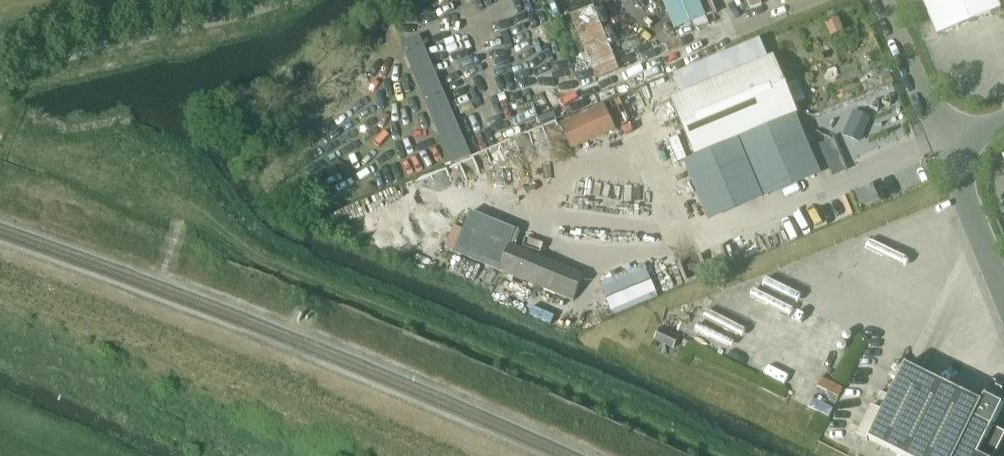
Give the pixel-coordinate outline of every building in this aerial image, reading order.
[(709,24),(699,0),(663,0),(675,28),(693,21),(696,29),(709,24)] [(760,0),(747,0),(751,10),(762,5),(760,0)] [(1001,9),(997,0),(924,0),(938,36),(1001,9)] [(571,15),(596,77),(619,68),(593,5),(571,15)] [(845,32),(839,19),(826,25),(832,38),(845,32)] [(856,56),(865,76),(879,70),(871,49),(856,56)] [(695,156),(757,130),(762,142),(773,137),(768,125),(799,113),(775,55),(671,99),(695,156)] [(896,97),(891,84),(878,90),(883,102),(896,97)] [(605,104),(561,123),(572,148),(616,129),(605,104)] [(813,178),(828,173),(815,130),(799,135),(813,178)] [(826,142),(840,175),(854,169),(841,136),(826,142)] [(785,190),(799,184),(782,144),(768,149),(785,190)] [(766,198),(757,169),(745,173),(753,201),(766,198)] [(726,180),(715,183),(724,214),(735,210),(726,180)] [(584,274),(511,244),(500,270),(573,301),(584,274)] [(680,336),(660,327),(654,340),(674,349),(680,336)] [(860,434),(904,455),(977,455),(1003,403),(985,395),(982,402),(905,364),(882,412),(873,407),(860,434)] [(977,455),(994,455),(1003,436),(1003,432),(992,426),(977,455)]
